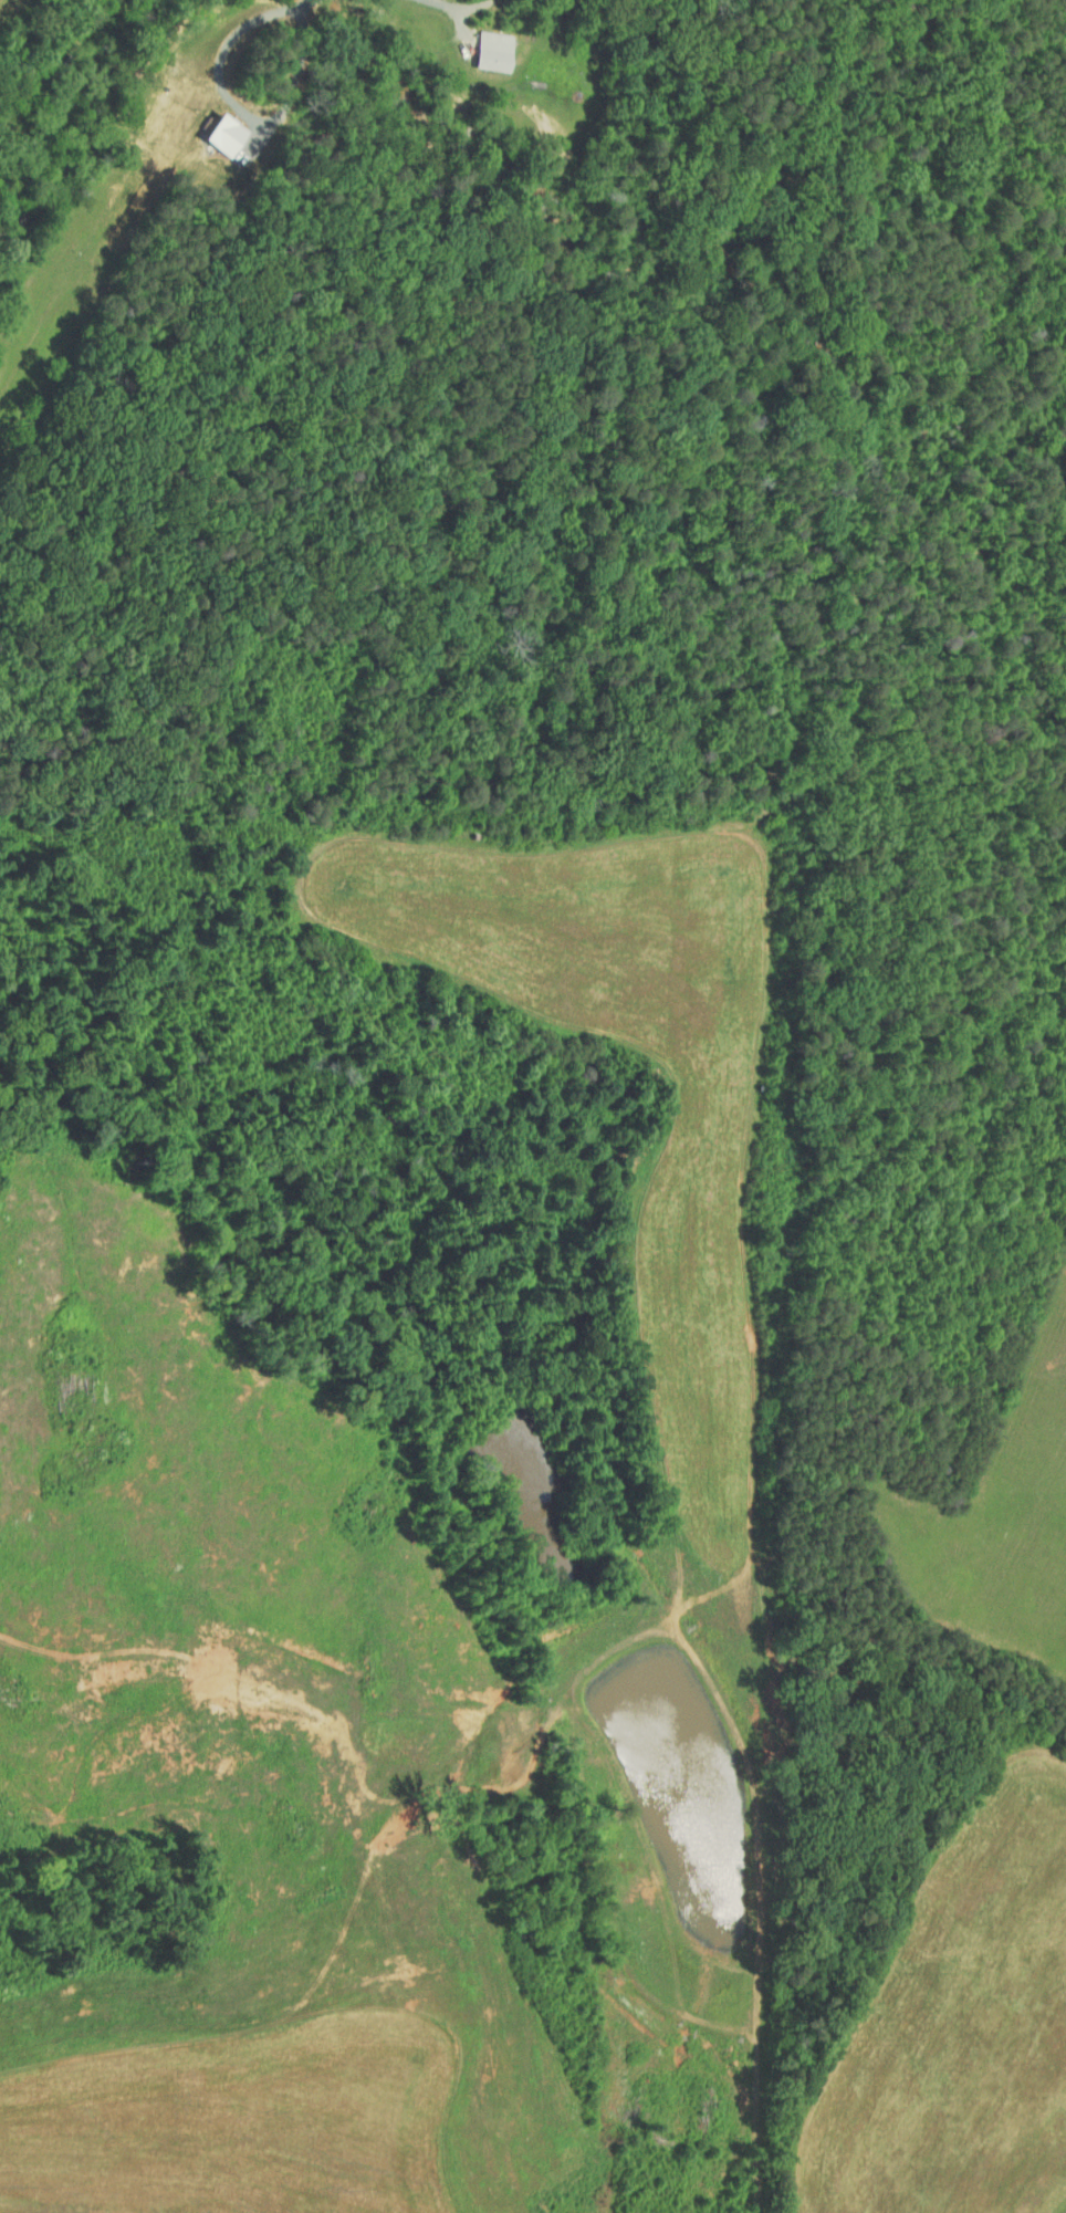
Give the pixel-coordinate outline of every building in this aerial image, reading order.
[(497,67),(501,29),(467,25),(463,63),(497,67)] [(217,150),(234,127),(209,109),(192,133),(217,150)]
